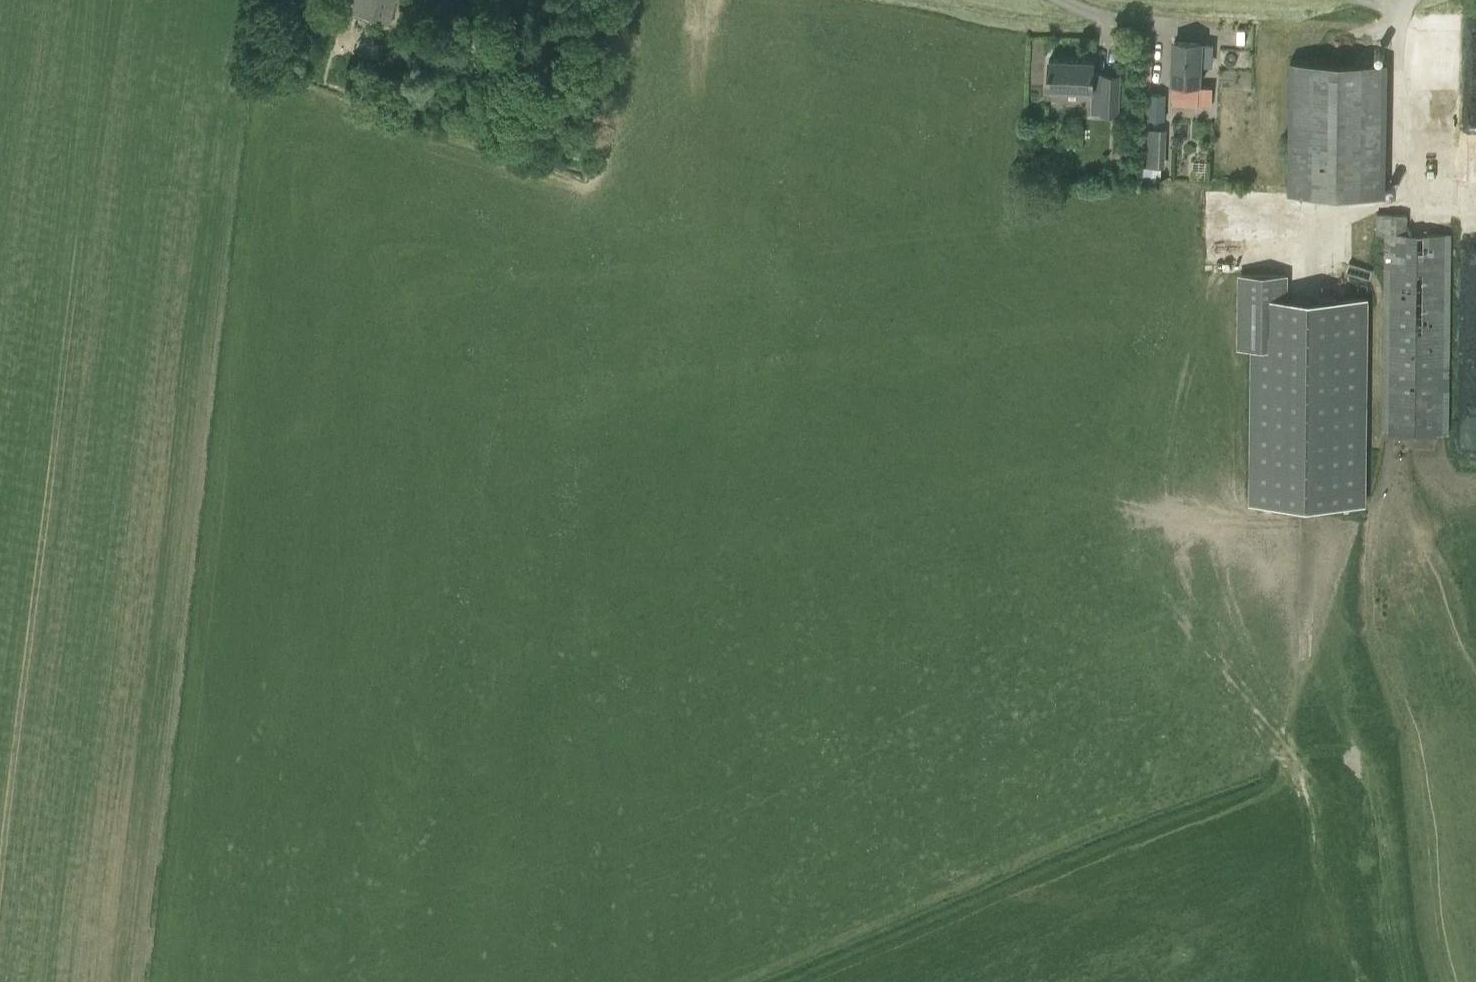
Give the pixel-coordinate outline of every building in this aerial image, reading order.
[(352,11),(388,21),(393,0),(355,0),(352,11)] [(1199,82),(1201,42),(1175,41),(1173,81),(1199,82)] [(1049,88),(1103,91),(1102,111),(1119,112),(1121,74),(1095,73),(1095,60),(1050,58),(1049,88)] [(1389,61),(1292,59),(1290,192),(1387,193),(1389,61)] [(1213,87),(1172,84),(1171,105),(1181,105),(1198,104),(1212,105),(1213,87)] [(1166,93),(1148,93),(1148,119),(1164,120),(1166,120),(1166,93)] [(1166,126),(1148,125),(1148,162),(1164,163),(1166,126)] [(1386,213),(1384,434),(1449,435),(1452,233),(1408,233),(1408,213),(1386,213)] [(1284,297),(1284,273),(1241,273),(1240,346),(1254,346),(1253,502),(1363,503),(1365,298),(1284,297)]
